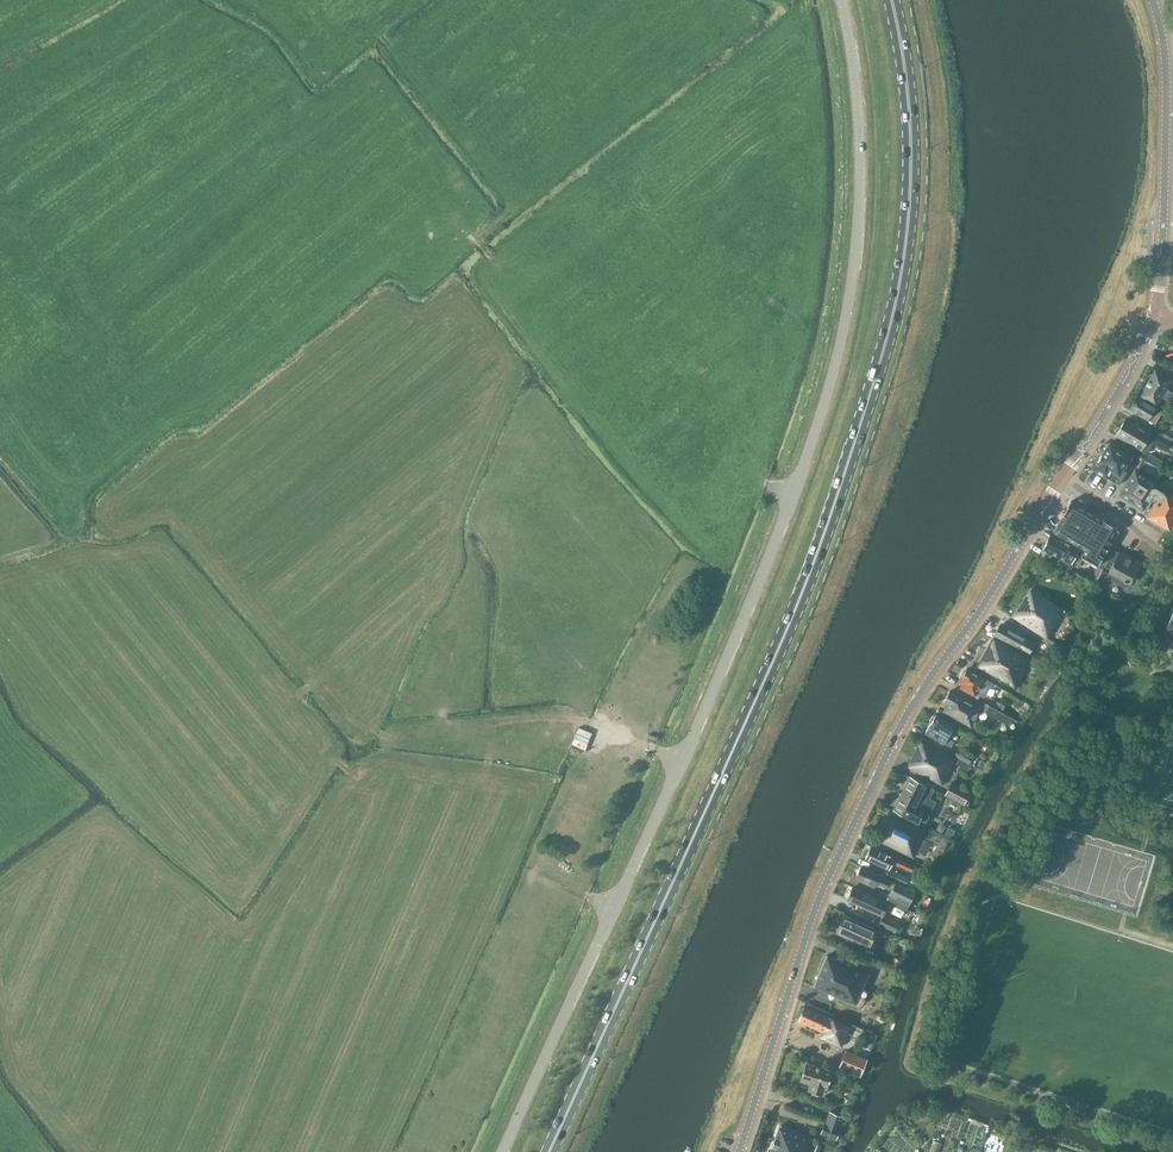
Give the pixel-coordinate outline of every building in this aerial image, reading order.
[(1139,396),(1156,405),(1161,396),(1168,401),(1172,393),(1165,389),(1171,379),(1155,370),(1139,396)] [(1131,410),(1155,424),(1162,412),(1138,398),(1131,410)] [(1132,445),(1146,453),(1152,443),(1166,451),(1170,444),(1126,419),(1116,436),(1132,445)] [(1099,461),(1094,469),(1112,481),(1113,482),(1117,485),(1126,471),(1134,459),(1110,443),(1102,454),(1102,455),(1098,460),(1099,461)] [(1159,468),(1146,461),(1141,468),(1153,476),(1159,468)] [(1171,475),(1168,481),(1164,479),(1165,479),(1160,486),(1158,484),(1135,470),(1120,494),(1142,508),(1143,508),(1145,509),(1143,513),(1144,512),(1148,515),(1148,516),(1168,528),(1172,519),(1172,476),(1171,475)] [(1101,519),(1071,501),(1061,518),(1054,531),(1073,542),(1085,549),(1081,556),(1098,566),(1103,556),(1101,555),(1117,528),(1101,519)] [(1043,549),(1072,563),(1079,549),(1050,535),(1043,549)] [(1104,566),(1110,569),(1109,572),(1124,580),(1123,581),(1126,582),(1126,581),(1129,583),(1141,563),(1132,558),(1134,555),(1133,555),(1131,559),(1120,553),(1121,552),(1120,551),(1119,553),(1113,550),(1104,566)] [(1013,618),(1047,639),(1065,610),(1031,589),(1013,618)] [(994,636),(1032,656),(1035,650),(1021,643),(1024,638),(1000,625),(994,636)] [(978,668),(1015,689),(1015,690),(1033,658),(994,637),(977,668),(978,668)] [(1047,647),(1040,642),(1037,645),(1045,650),(1047,647)] [(966,670),(964,671),(962,674),(962,677),(959,682),(963,684),(961,688),(976,696),(977,693),(984,697),(986,693),(991,683),(984,679),(967,669),(966,670)] [(954,694),(949,691),(944,701),(949,704),(945,711),(971,726),(981,708),(955,694),(954,694)] [(994,700),(988,696),(984,702),(991,706),(994,700)] [(1000,711),(987,704),(983,711),(996,718),(1000,711)] [(925,734),(950,748),(953,743),(947,739),(954,725),(936,715),(935,716),(933,716),(930,721),(931,723),(925,734)] [(922,740),(907,768),(942,785),(956,758),(922,740)] [(973,756),(958,748),(954,755),(969,763),(973,756)] [(936,802),(936,801),(930,798),(934,789),(910,777),(894,810),(893,810),(894,810),(893,813),(903,817),(917,824),(919,819),(926,822),(926,821),(924,821),(928,812),(930,813),(935,802),(936,802)] [(965,790),(951,783),(945,794),(959,802),(965,790)] [(893,813),(893,812),(889,811),(875,839),(913,858),(924,837),(923,836),(927,829),(917,824),(903,817),(893,813)] [(899,866),(901,860),(872,846),(866,859),(889,869),(892,862),(899,866)] [(890,895),(909,904),(915,891),(862,867),(857,879),(875,887),(877,882),(892,889),(890,895)] [(888,903),(853,888),(847,900),(883,915),(888,903)] [(853,939),(868,946),(877,929),(844,915),(838,930),(854,937),(853,939)] [(887,920),(882,918),(879,925),(895,932),(900,924),(888,918),(887,920)] [(847,966),(842,964),(842,963),(827,956),(828,956),(826,956),(826,957),(814,985),(814,986),(815,987),(829,993),(830,992),(835,994),(835,995),(856,1004),(869,972),(848,963),(847,966)] [(850,1027),(805,1007),(799,1021),(823,1032),(821,1038),(841,1047),(850,1027)] [(867,1059),(846,1050),(839,1067),(860,1075),(867,1059)] [(809,1091),(824,1095),(826,1088),(829,1089),(834,1072),(806,1063),(801,1080),(811,1083),(809,1091)] [(844,1117),(830,1111),(825,1123),(840,1128),(844,1117)] [(840,1128),(825,1123),(821,1134),(836,1139),(840,1128)] [(780,1126),(770,1151),(807,1151),(812,1138),(780,1126)]
